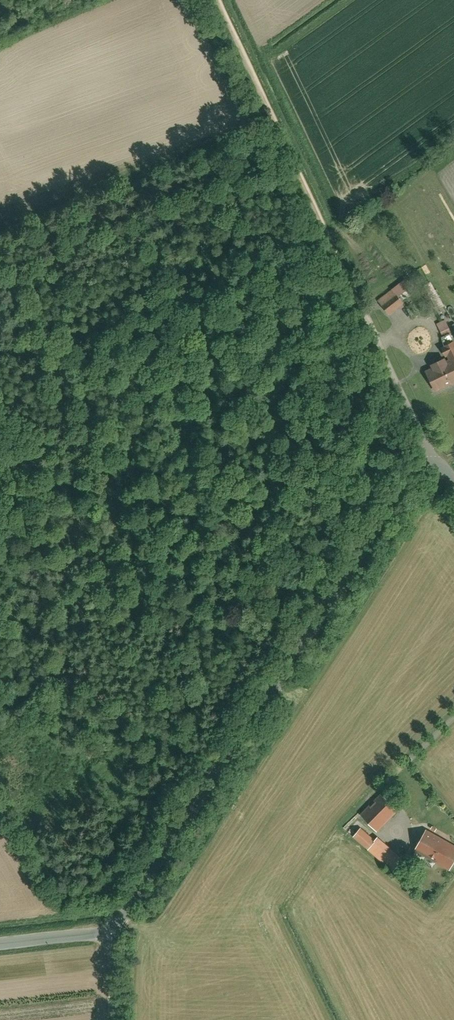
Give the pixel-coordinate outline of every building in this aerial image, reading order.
[(404,281),(375,303),(385,317),(403,304),(398,297),(409,288),(404,281)] [(434,311),(444,306),(432,281),(422,286),(434,311)] [(441,336),(450,332),(445,320),(435,324),(441,336)] [(433,396),(453,386),(453,345),(453,344),(440,350),(442,354),(439,355),(442,362),(428,369),(429,372),(424,375),(433,396)] [(396,435),(391,443),(394,452),(402,457),(407,450),(402,447),(401,444),(404,440),(396,435)] [(379,795),(359,816),(377,833),(397,812),(379,795)] [(359,828),(351,837),(390,872),(401,858),(376,836),(372,840),(359,828)] [(453,859),(453,847),(424,829),(411,851),(446,872),(453,859)]
